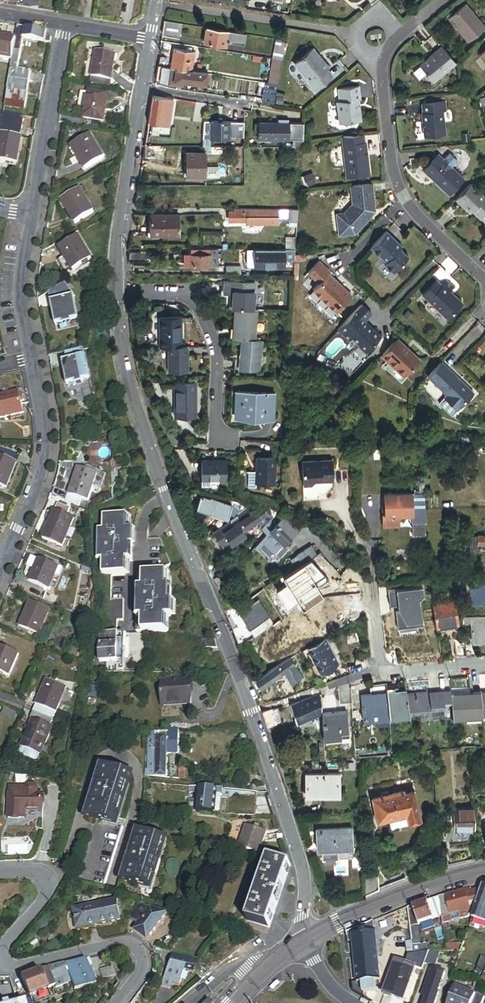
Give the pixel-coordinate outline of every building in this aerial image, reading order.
[(465,6),(463,7),(473,18),(474,17),(465,6)] [(463,7),(448,20),(464,39),(474,31),(478,36),(484,30),(484,29),(474,17),(473,18),(463,7)] [(164,22),(162,36),(179,38),(181,25),(164,22)] [(46,32),(18,27),(15,41),(11,62),(8,79),(30,83),(31,75),(17,72),(23,39),(49,44),(50,37),(46,32)] [(225,47),(226,42),(227,32),(205,29),(203,44),(212,45),(218,46),(225,47)] [(474,31),(464,39),(468,45),(478,36),(474,31)] [(244,45),(246,36),(227,32),(226,42),(244,45)] [(15,41),(0,38),(0,60),(11,62),(15,41)] [(281,61),(285,42),(280,41),(274,40),(272,60),(273,60),(281,61)] [(447,74),(456,66),(442,49),(436,55),(435,54),(419,68),(433,85),(440,79),(447,74)] [(176,70),(189,72),(190,72),(191,65),(194,53),(191,53),(185,52),(174,50),(172,58),(170,69),(176,70)] [(314,50),(295,65),(316,92),(333,78),(328,71),(330,70),(314,50)] [(116,56),(96,52),(91,79),(111,83),(116,56)] [(160,56),(158,67),(170,69),(172,58),(160,56)] [(269,85),(277,86),(279,74),(281,61),(273,60),(269,85)] [(190,72),(203,74),(204,67),(191,65),(190,72)] [(170,69),(158,67),(156,81),(168,83),(170,69)] [(180,86),(181,82),(174,81),(176,70),(170,69),(168,83),(180,86)] [(181,82),(187,83),(189,72),(176,70),(174,81),(181,82)] [(205,86),(207,75),(203,74),(190,72),(189,72),(187,83),(205,86)] [(451,80),(447,74),(440,79),(445,85),(451,80)] [(8,79),(6,90),(28,94),(30,85),(30,83),(8,79)] [(269,85),(265,85),(262,104),(274,106),(277,86),(269,85)] [(360,88),(339,91),(341,104),(337,104),(340,125),(361,123),(359,101),(362,101),(360,88)] [(6,90),(3,108),(25,112),(28,94),(6,90)] [(88,95),(81,93),(78,109),(86,110),(88,95)] [(109,96),(89,93),(88,95),(86,110),(84,119),(104,123),(109,96)] [(169,100),(153,97),(148,125),(152,125),(159,126),(169,128),(172,106),(168,106),(169,100)] [(444,104),(420,106),(421,115),(420,115),(422,140),(444,138),(442,113),(444,113),(444,104)] [(209,122),(203,121),(201,147),(208,147),(208,139),(209,122)] [(217,122),(209,122),(208,139),(228,140),(229,123),(221,123),(217,122)] [(243,124),(229,123),(228,140),(227,147),(241,148),(243,124)] [(289,140),(289,124),(288,124),(281,124),(275,124),(257,123),(256,139),(289,140)] [(4,163),(4,161),(14,163),(21,127),(0,124),(0,165),(1,165),(4,163)] [(292,140),(303,140),(304,124),(289,124),(289,140),(292,140)] [(159,126),(152,125),(151,132),(158,133),(159,126)] [(364,136),(343,139),(348,180),(371,177),(367,146),(365,146),(364,136)] [(88,138),(69,148),(83,175),(102,164),(88,138)] [(302,149),(303,144),(303,140),(292,140),(292,149),(302,149)] [(159,160),(159,146),(145,145),(144,148),(144,159),(159,160)] [(187,164),(206,165),(206,153),(187,153),(187,164)] [(450,155),(444,162),(452,169),(458,163),(450,155)] [(439,157),(423,173),(450,197),(465,181),(452,169),(444,162),(439,157)] [(206,177),(206,165),(187,164),(187,176),(206,177)] [(316,181),(315,172),(306,173),(307,183),(316,181)] [(372,186),(351,188),(353,205),(344,216),(336,217),(339,238),(356,236),(372,220),(371,213),(376,212),(372,186)] [(456,202),(471,216),(474,213),(484,222),(484,198),(471,186),(456,202)] [(78,193),(58,204),(72,228),(91,217),(78,193)] [(278,227),(278,210),(234,210),(233,223),(247,224),(247,227),(278,227)] [(297,224),(298,211),(288,211),(287,224),(297,224)] [(179,216),(151,215),(150,232),(179,233),(179,216)] [(395,241),(387,233),(371,250),(386,264),(384,266),(395,276),(410,259),(402,251),(393,243),(395,241)] [(78,238),(58,249),(72,273),(81,268),(85,266),(91,262),(78,238)] [(283,238),(282,251),(295,251),(296,239),(283,238)] [(393,243),(402,251),(404,249),(395,241),(393,243)] [(188,249),(187,264),(208,265),(208,255),(201,255),(197,255),(198,249),(188,249)] [(282,269),(282,262),(282,251),(252,250),(252,267),(252,268),(282,269)] [(130,251),(129,261),(152,262),(152,251),(130,251)] [(282,262),(294,261),(294,257),(295,251),(282,251),(282,262)] [(223,274),(238,275),(239,266),(223,266),(223,274)] [(328,276),(313,293),(339,314),(353,298),(328,276)] [(439,282),(424,297),(451,321),(465,305),(452,293),(455,289),(449,283),(445,287),(439,282)] [(234,310),(252,311),(254,285),(232,283),(231,296),(233,296),(233,310),(234,310)] [(64,285),(47,294),(54,326),(61,325),(64,326),(68,325),(70,323),(77,321),(72,296),(64,285)] [(363,306),(339,332),(350,342),(352,341),(359,347),(367,354),(382,338),(366,323),(373,316),(363,306)] [(254,342),(256,311),(252,311),(234,310),(232,332),(232,341),(238,342),(254,342)] [(161,320),(160,349),(170,350),(182,350),(183,320),(161,320)] [(421,361),(400,340),(384,356),(389,361),(406,377),(414,368),(421,361)] [(352,341),(350,342),(349,344),(356,350),(359,347),(352,341)] [(260,373),(261,343),(254,342),(238,342),(237,356),(238,357),(238,372),(260,373)] [(83,348),(63,351),(65,359),(66,365),(62,366),(65,383),(74,382),(74,384),(82,383),(81,380),(89,379),(83,348)] [(188,373),(188,350),(182,350),(170,350),(169,372),(188,373)] [(406,377),(389,361),(385,366),(403,383),(415,370),(414,368),(406,377)] [(444,363),(430,378),(447,393),(448,392),(451,394),(450,396),(447,400),(459,411),(462,408),(463,409),(477,394),(444,363)] [(65,383),(63,384),(65,398),(77,396),(77,399),(90,397),(88,385),(90,385),(89,379),(81,380),(82,383),(74,384),(74,382),(65,383)] [(197,389),(175,388),(173,422),(195,423),(197,389)] [(0,394),(0,416),(20,412),(17,401),(20,401),(18,395),(16,395),(15,391),(0,394)] [(272,396),(235,394),(234,419),(271,421),(272,396)] [(0,448),(0,487),(1,484),(8,487),(20,456),(0,448)] [(204,481),(222,481),(229,482),(230,463),(205,462),(204,481)] [(315,462),(303,462),(303,485),(313,485),(316,482),(334,482),(334,462),(323,462),(323,464),(315,464),(315,462)] [(278,465),(259,465),(258,489),(277,490),(278,465)] [(98,477),(78,469),(64,501),(78,507),(82,499),(88,501),(98,477)] [(425,524),(424,480),(417,480),(418,491),(413,491),(413,496),(414,516),(411,516),(412,537),(423,537),(422,524),(425,524)] [(195,506),(226,517),(228,513),(230,505),(199,495),(195,506)] [(398,517),(411,516),(411,496),(383,496),(383,515),(383,517),(398,517)] [(232,515),(240,507),(232,503),(231,503),(230,505),(228,513),(232,515)] [(69,510),(56,505),(42,539),(62,547),(73,519),(67,517),(69,510)] [(253,521),(260,517),(254,508),(248,512),(253,521)] [(220,528),(226,539),(254,522),(253,521),(248,512),(220,528)] [(398,527),(398,517),(383,517),(383,515),(381,515),(381,528),(398,527)] [(280,521),(273,516),(270,519),(276,525),(280,521)] [(125,561),(132,562),(132,554),(128,554),(128,547),(132,547),(133,531),(131,531),(127,531),(127,517),(104,517),(103,531),(98,531),(97,561),(103,561),(103,576),(125,576),(125,561)] [(272,528),(276,525),(270,519),(266,522),(272,528)] [(294,536),(300,530),(289,519),(283,524),(294,536)] [(283,546),(294,536),(283,524),(280,521),(276,525),(272,528),(269,531),(283,546)] [(226,539),(220,528),(212,533),(218,544),(226,539)] [(468,552),(476,551),(475,536),(467,536),(468,552)] [(484,545),(484,536),(477,536),(477,545),(484,545)] [(309,559),(313,557),(316,555),(311,548),(297,556),(302,563),(309,559)] [(38,561),(33,559),(30,560),(24,574),(25,577),(30,579),(29,582),(49,591),(50,588),(59,567),(39,559),(38,561)] [(65,570),(59,567),(50,588),(57,591),(65,570)] [(217,591),(231,585),(225,572),(211,579),(217,591)] [(138,633),(164,633),(164,617),(168,617),(173,617),(173,589),(171,589),(167,589),(167,575),(138,575),(138,596),(142,596),(142,604),(138,603),(138,633)] [(484,600),(484,584),(483,584),(482,576),(458,578),(461,603),(484,600)] [(416,623),(426,621),(423,594),(403,596),(404,606),(399,606),(402,628),(416,626),(416,623)] [(110,621),(124,621),(125,600),(111,600),(110,621)] [(51,611),(30,602),(20,627),(40,636),(51,611)] [(437,627),(458,624),(455,607),(434,611),(437,627)] [(484,639),(484,623),(482,623),(482,617),(462,618),(463,625),(473,624),(474,641),(474,640),(484,639)] [(238,647),(246,642),(238,631),(233,634),(238,647)] [(118,647),(125,647),(125,633),(101,632),(100,662),(117,662),(118,647)] [(199,641),(216,641),(216,634),(199,633),(199,641)] [(319,671),(338,662),(326,636),(308,646),(319,671)] [(466,656),(476,655),(474,640),(474,641),(465,641),(466,656)] [(456,656),(466,656),(465,641),(455,642),(456,656)] [(0,646),(0,677),(9,680),(20,655),(0,646)] [(396,666),(405,666),(403,650),(394,651),(396,666)] [(291,656),(250,680),(254,689),(287,671),(292,683),(303,677),(295,662),(291,656)] [(67,689),(47,680),(33,712),(54,721),(67,689)] [(156,705),(186,706),(186,681),(157,680),(156,705)] [(342,701),(351,701),(349,683),(341,686),(339,689),(340,700),(342,701)] [(410,719),(409,712),(407,693),(406,688),(394,688),(393,686),(387,687),(387,690),(389,721),(410,719)] [(276,701),(271,687),(257,692),(262,705),(276,701)] [(433,707),(444,706),(444,703),(443,689),(407,693),(409,712),(433,710),(433,707)] [(451,689),(443,689),(444,703),(452,702),(451,694),(451,689)] [(364,723),(389,721),(387,690),(371,691),(372,699),(355,700),(355,713),(363,713),(364,723)] [(453,720),(483,717),(482,691),(451,694),(452,702),(453,720)] [(297,722),(322,713),(321,694),(291,705),(297,722)] [(268,729),(278,725),(273,710),(263,713),(268,729)] [(323,738),(348,736),(346,711),(322,713),(323,738)] [(54,721),(33,712),(30,719),(33,720),(21,748),(22,749),(41,757),(53,729),(51,728),(54,721)] [(155,769),(167,770),(167,754),(179,755),(180,731),(167,731),(167,736),(156,736),(156,737),(152,737),(152,751),(147,751),(147,770),(145,770),(145,776),(167,778),(167,775),(155,774),(155,769)] [(124,745),(137,746),(137,736),(125,735),(124,745)] [(41,757),(22,749),(20,752),(24,756),(25,758),(36,763),(38,762),(41,757)] [(93,818),(112,825),(130,765),(99,765),(90,789),(94,791),(91,799),(87,798),(81,813),(93,818)] [(246,782),(265,788),(262,776),(249,772),(246,782)] [(306,795),(340,795),(340,774),(306,774),(306,795)] [(144,807),(149,808),(152,783),(146,783),(144,807)] [(8,794),(8,819),(25,820),(25,812),(43,813),(44,795),(37,795),(37,788),(35,786),(27,786),(25,789),(10,788),(9,794),(8,794)] [(186,811),(214,814),(215,795),(222,795),(222,790),(188,787),(188,794),(197,795),(197,801),(187,800),(186,811)] [(390,825),(419,819),(413,793),(404,795),(403,792),(372,799),(377,821),(388,818),(390,825)] [(266,799),(268,794),(257,793),(265,818),(277,819),(272,817),(266,799)] [(454,830),(474,829),(474,810),(454,811),(454,818),(452,818),(452,823),(454,823),(454,830)] [(320,846),(349,839),(345,820),(311,828),(315,847),(320,846)] [(245,850),(263,856),(271,834),(264,832),(259,831),(252,828),(245,850)] [(115,878),(146,890),(163,843),(132,832),(122,859),(126,860),(124,866),(120,865),(115,878)] [(349,839),(320,846),(322,855),(325,855),(326,857),(352,851),(349,839)] [(291,865),(290,860),(288,854),(278,850),(275,860),(291,865)] [(443,867),(447,866),(447,856),(438,856),(438,868),(443,867)] [(269,928),(286,878),(291,865),(275,860),(269,858),(247,920),(269,928)] [(363,896),(378,889),(377,876),(362,876),(363,896)] [(476,903),(482,885),(465,890),(470,910),(474,910),(476,903)] [(482,885),(476,903),(484,906),(484,885),(482,885)] [(444,917),(470,910),(465,890),(439,896),(444,917)] [(413,945),(423,944),(417,924),(441,917),(437,897),(407,907),(412,943),(413,945)] [(476,903),(474,910),(471,919),(484,924),(484,906),(476,903)] [(75,915),(78,933),(122,924),(118,906),(75,915)] [(149,941),(151,941),(167,916),(140,907),(132,918),(140,924),(135,931),(149,941)] [(470,910),(444,917),(445,923),(468,917),(470,910)] [(375,981),(379,981),(373,921),(346,932),(353,991),(364,997),(364,992),(376,991),(375,981)] [(423,944),(413,945),(414,953),(429,951),(428,943),(423,944)] [(452,954),(459,956),(461,948),(450,945),(452,954)] [(438,968),(445,953),(433,951),(428,964),(438,968)] [(171,979),(177,982),(183,965),(194,969),(197,962),(171,954),(163,977),(171,979)] [(77,992),(97,985),(90,967),(88,959),(67,964),(74,985),(76,990),(77,992)] [(386,993),(404,1001),(418,970),(400,962),(386,993)] [(76,990),(74,985),(67,964),(41,969),(49,990),(57,988),(57,990),(65,987),(67,992),(76,990)] [(202,979),(209,974),(203,965),(196,970),(202,979)] [(104,978),(116,975),(114,966),(101,969),(104,978)] [(445,973),(432,968),(423,996),(426,996),(424,1002),(435,1002),(445,973)] [(29,996),(49,990),(41,969),(22,976),(29,996)] [(168,988),(171,979),(163,977),(160,986),(168,988)] [(473,989),(477,991),(481,981),(475,980),(473,989)] [(475,995),(455,987),(449,1002),(472,1002),(475,995)]
